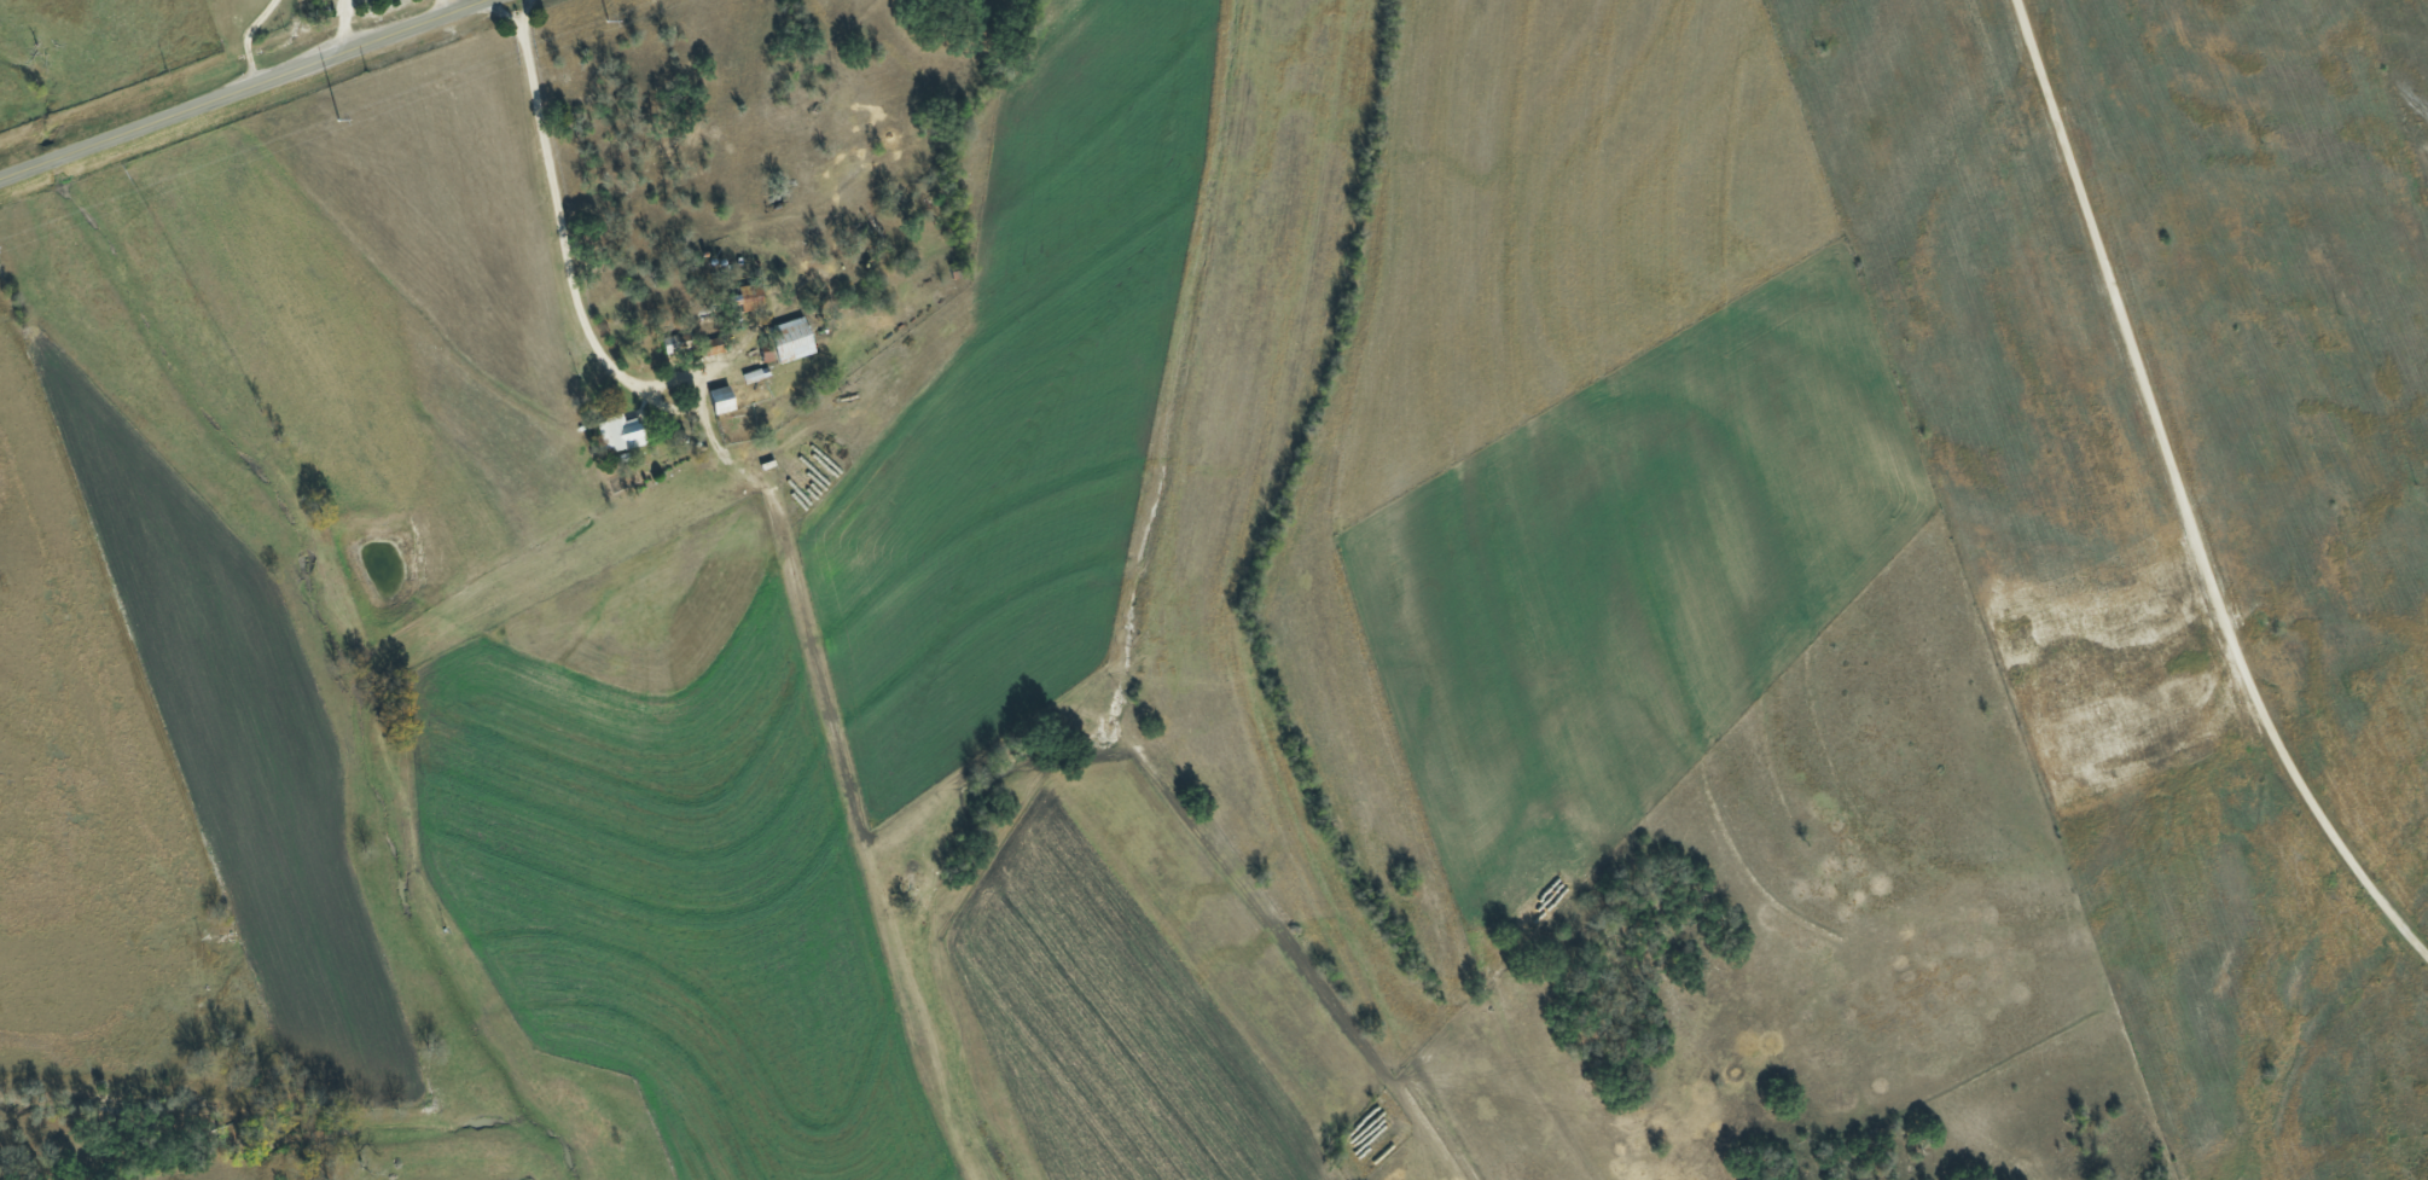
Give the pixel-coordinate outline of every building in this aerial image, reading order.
[(784,361),(817,351),(806,316),(773,326),(784,361)] [(707,393),(715,416),(739,408),(731,384),(707,393)] [(640,416),(620,423),(618,417),(597,424),(601,437),(608,434),(615,454),(648,442),(640,416)]
